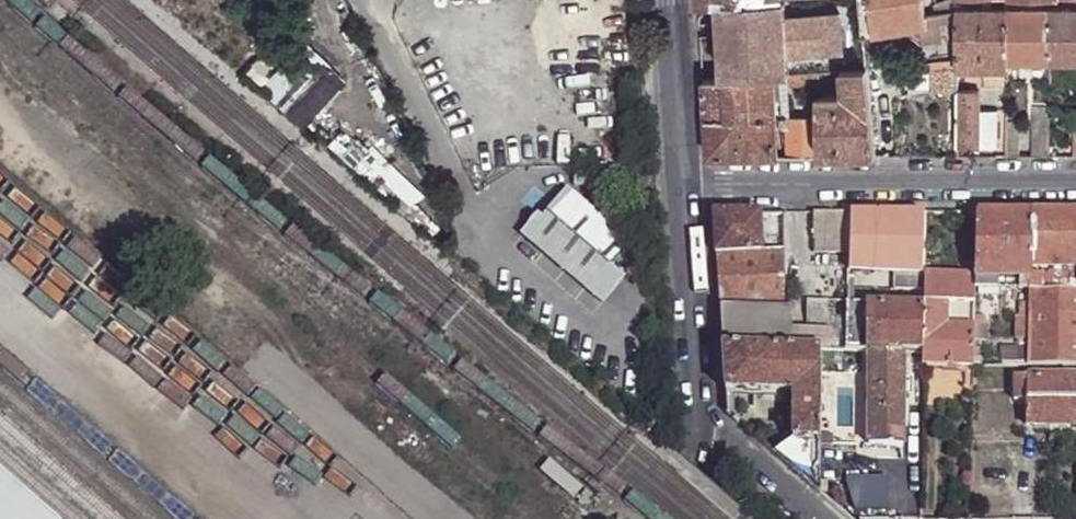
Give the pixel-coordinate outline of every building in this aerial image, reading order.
[(719,5),(724,79),(771,76),(780,75),(785,75),(793,74),(788,0),(780,0),(719,5)] [(862,38),(927,28),(925,16),(922,0),(857,0),(862,38)] [(1006,65),(1006,12),(958,13),(958,23),(957,70),(1006,70),(1006,65)] [(1049,12),(1006,12),(1006,65),(1049,64),(1049,12)] [(1049,12),(1049,64),(1075,64),(1075,12),(1049,12)] [(958,23),(958,13),(933,15),(935,26),(958,23)] [(925,16),(927,28),(935,26),(933,15),(925,16)] [(308,36),(297,26),(287,37),(299,46),(308,36)] [(285,54),(275,46),(261,62),(271,71),(285,54)] [(865,70),(864,69),(840,71),(842,97),(867,95),(865,70)] [(818,86),(818,73),(799,74),(800,87),(818,86)] [(800,87),(799,74),(793,74),(785,75),(786,87),(800,87)] [(780,75),(771,76),(774,119),(784,119),(784,118),(780,75)] [(724,79),(703,80),(705,119),(774,119),(771,76),(724,79)] [(957,91),(957,149),(966,149),(979,148),(979,111),(979,91),(957,91)] [(867,95),(842,97),(819,97),(819,99),(819,118),(822,158),(847,159),(875,158),(867,95)] [(996,149),(997,111),(979,111),(979,148),(996,149)] [(813,118),(784,118),(784,119),(785,126),(787,158),(822,158),(819,118),(813,118)] [(774,119),(705,119),(708,158),(777,158),(775,125),(774,119)] [(341,138),(327,127),(321,134),(334,147),(341,138)] [(1016,127),(1006,128),(1006,139),(1016,139),(1016,127)] [(1048,157),(1048,128),(1031,127),(1031,158),(1048,157)] [(957,149),(957,158),(966,158),(966,149),(957,149)] [(564,185),(519,234),(598,306),(623,279),(607,264),(627,242),(564,185)] [(925,229),(925,212),(895,213),(894,228),(925,229)] [(1075,271),(1075,212),(1031,213),(1029,270),(1075,271)] [(782,248),(783,213),(759,213),(712,213),(715,253),(762,249),(782,248)] [(848,236),(848,213),(812,213),(812,236),(812,250),(847,250),(847,249),(848,236)] [(1029,270),(1031,213),(976,213),(974,273),(974,278),(979,279),(997,279),(1029,279),(1029,270)] [(924,244),(925,229),(894,228),(894,244),(924,244)] [(894,258),(924,259),(924,244),(894,244),(894,258)] [(715,253),(719,307),(781,308),(781,307),(782,248),(762,249),(715,253)] [(893,274),(924,274),(924,259),(894,258),(893,274)] [(1027,366),(1075,365),(1075,271),(1029,270),(1029,279),(1029,290),(1029,297),(1028,319),(1028,341),(1027,350),(1027,364),(1027,366)] [(949,366),(972,366),(972,358),(972,342),(973,322),(973,317),(973,308),(974,278),(974,273),(924,274),(923,290),(922,305),(922,344),(949,345),(949,366)] [(923,290),(924,274),(893,274),(892,289),(923,290)] [(978,290),(997,290),(997,279),(979,279),(978,290)] [(1029,290),(1029,279),(997,279),(997,290),(1029,290)] [(922,305),(923,290),(892,289),(892,304),(922,305)] [(1019,319),(1028,319),(1029,297),(1020,298),(1019,319)] [(921,351),(922,344),(922,305),(892,304),(868,303),(868,306),(868,352),(901,353),(901,351),(921,351)] [(868,306),(845,305),(844,333),(844,352),(868,352),(868,306)] [(722,346),(789,348),(790,331),(790,307),(781,307),(781,308),(719,307),(722,346)] [(808,332),(826,332),(826,308),(806,307),(806,331),(808,332)] [(1018,341),(1028,341),(1028,319),(1019,319),(1016,319),(1015,341),(1018,341)] [(973,322),(972,342),(985,342),(985,322),(982,322),(973,322)] [(789,348),(807,349),(808,332),(806,331),(790,331),(789,348)] [(819,351),(828,351),(829,333),(826,332),(808,332),(807,349),(819,350),(819,351)] [(828,351),(844,352),(844,333),(829,333),(828,351)] [(1018,350),(1027,350),(1028,341),(1018,341),(1018,350)] [(921,354),(921,366),(942,366),(949,366),(949,345),(922,344),(921,351),(921,354)] [(819,440),(819,351),(819,350),(807,349),(789,348),(722,346),(724,390),(792,393),(791,440),(819,440)] [(1001,364),(1027,364),(1027,350),(1018,350),(1002,350),(1001,364)] [(904,354),(901,353),(868,352),(868,445),(902,447),(902,428),(902,406),(904,354)] [(1026,401),(1026,377),(1014,376),(1015,401),(1026,401)] [(1049,426),(1075,426),(1075,376),(1026,377),(1026,401),(1025,426),(1049,426)] [(1075,440),(1075,426),(1049,426),(1049,440),(1075,440)] [(771,452),(819,494),(819,491),(819,481),(819,440),(791,440),(771,452)] [(555,464),(546,474),(577,500),(585,491),(555,464)] [(0,479),(0,518),(46,518),(0,479)] [(827,481),(819,481),(819,491),(826,492),(827,481)]
